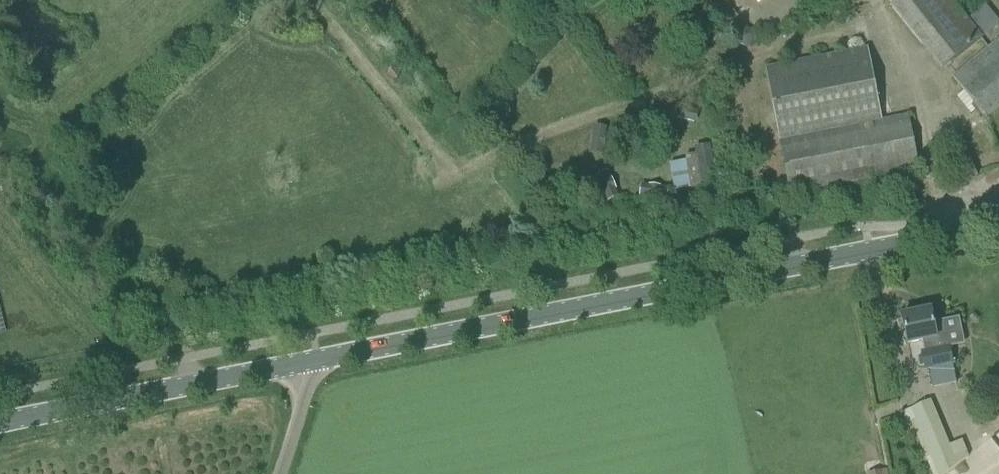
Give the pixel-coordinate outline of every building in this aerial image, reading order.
[(952,0),(901,0),(891,8),(942,72),(983,39),(952,0)] [(998,24),(998,22),(986,4),(969,17),(983,36),(998,24)] [(850,22),(851,18),(848,15),(843,16),(842,20),(845,23),(850,22)] [(757,35),(744,26),(733,40),(747,49),(757,35)] [(952,77),(987,121),(998,111),(998,40),(952,77)] [(919,169),(908,116),(881,121),(868,49),(766,69),(790,194),(919,169)] [(388,76),(392,81),(398,80),(401,72),(399,69),(391,70),(388,76)] [(700,112),(672,105),(669,117),(678,120),(688,122),(696,124),(700,112)] [(595,126),(591,154),(603,156),(604,148),(605,149),(607,136),(606,136),(607,128),(595,126)] [(709,147),(693,149),(694,156),(683,158),(689,191),(716,186),(709,147)] [(597,176),(608,203),(620,198),(617,191),(617,190),(612,178),(609,171),(597,176)] [(639,197),(668,201),(670,189),(661,188),(661,187),(649,185),(649,186),(641,185),(639,197)] [(902,317),(908,346),(923,344),(925,352),(921,353),(925,372),(930,371),(934,390),(957,385),(953,366),(955,365),(951,347),(939,349),(932,312),(902,317)] [(969,457),(962,442),(950,447),(931,401),(910,410),(912,414),(909,415),(924,452),(927,451),(937,473),(949,473),(969,457)]
